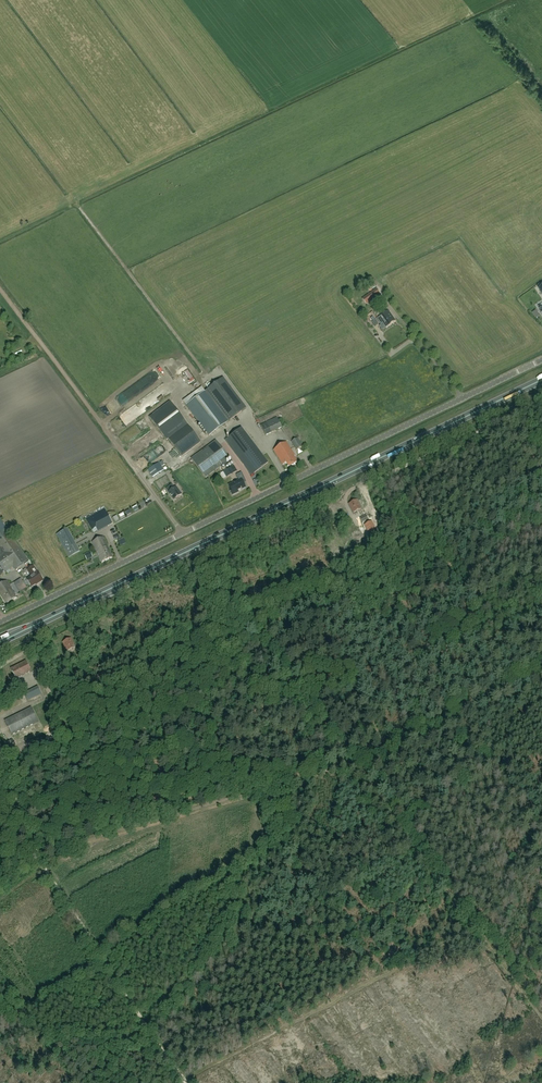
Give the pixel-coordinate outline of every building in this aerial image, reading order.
[(366,304),(380,293),(376,289),(362,299),(366,304)] [(388,311),(381,316),(384,321),(380,323),(382,325),(380,326),(382,330),(384,329),(396,321),(388,311)] [(209,436),(228,422),(246,409),(223,378),(186,405),(209,436)] [(201,442),(187,425),(170,402),(149,417),(167,440),(168,439),(182,456),(201,442)] [(266,435),(271,433),(282,427),(277,417),(261,425),(266,435)] [(242,428),(225,441),(245,467),(248,464),(255,473),(268,463),(242,428)] [(297,450),(303,446),(297,438),(291,442),(297,450)] [(216,440),(191,458),(206,477),(221,466),(223,468),(228,464),(226,461),(229,458),(216,440)] [(289,468),(298,462),(294,456),(295,456),(286,442),(273,450),(283,465),(286,463),(289,468)] [(152,477),(164,470),(160,463),(148,470),(152,477)] [(234,465),(224,471),(227,476),(237,471),(234,465)] [(241,489),(245,487),(242,480),(245,479),(241,472),(236,475),(239,480),(229,485),(231,489),(230,490),(232,495),(239,492),(238,491),(241,490),(242,490),(241,489)] [(166,489),(174,500),(182,494),(176,487),(175,488),(172,484),(166,489)] [(353,513),(362,509),(357,500),(349,504),(353,513)] [(86,519),(92,530),(96,528),(98,531),(112,523),(105,509),(86,519)] [(377,533),(374,527),(371,522),(365,525),(368,530),(371,536),(372,538),(378,535),(377,533)] [(3,574),(3,573),(4,572),(12,566),(14,570),(27,561),(25,558),(8,534),(5,529),(0,533),(0,576),(3,574)] [(80,552),(67,529),(57,535),(69,558),(80,552)] [(92,542),(102,562),(113,557),(103,537),(92,542)] [(93,557),(90,552),(84,555),(87,560),(93,557)] [(28,570),(29,573),(32,577),(27,580),(31,587),(38,583),(38,584),(43,581),(38,573),(37,573),(33,567),(28,570)] [(16,598),(15,596),(7,581),(0,585),(0,594),(6,604),(16,598)] [(67,651),(75,647),(71,638),(63,642),(67,651)] [(68,658),(71,664),(77,661),(74,655),(68,658)] [(16,679),(31,671),(26,661),(11,669),(16,679)] [(41,694),(38,687),(24,694),(28,701),(41,694)] [(33,703),(34,706),(45,700),(44,697),(33,703)] [(10,713),(20,708),(18,704),(8,709),(10,713)] [(39,722),(32,708),(5,721),(12,735),(39,722)]
